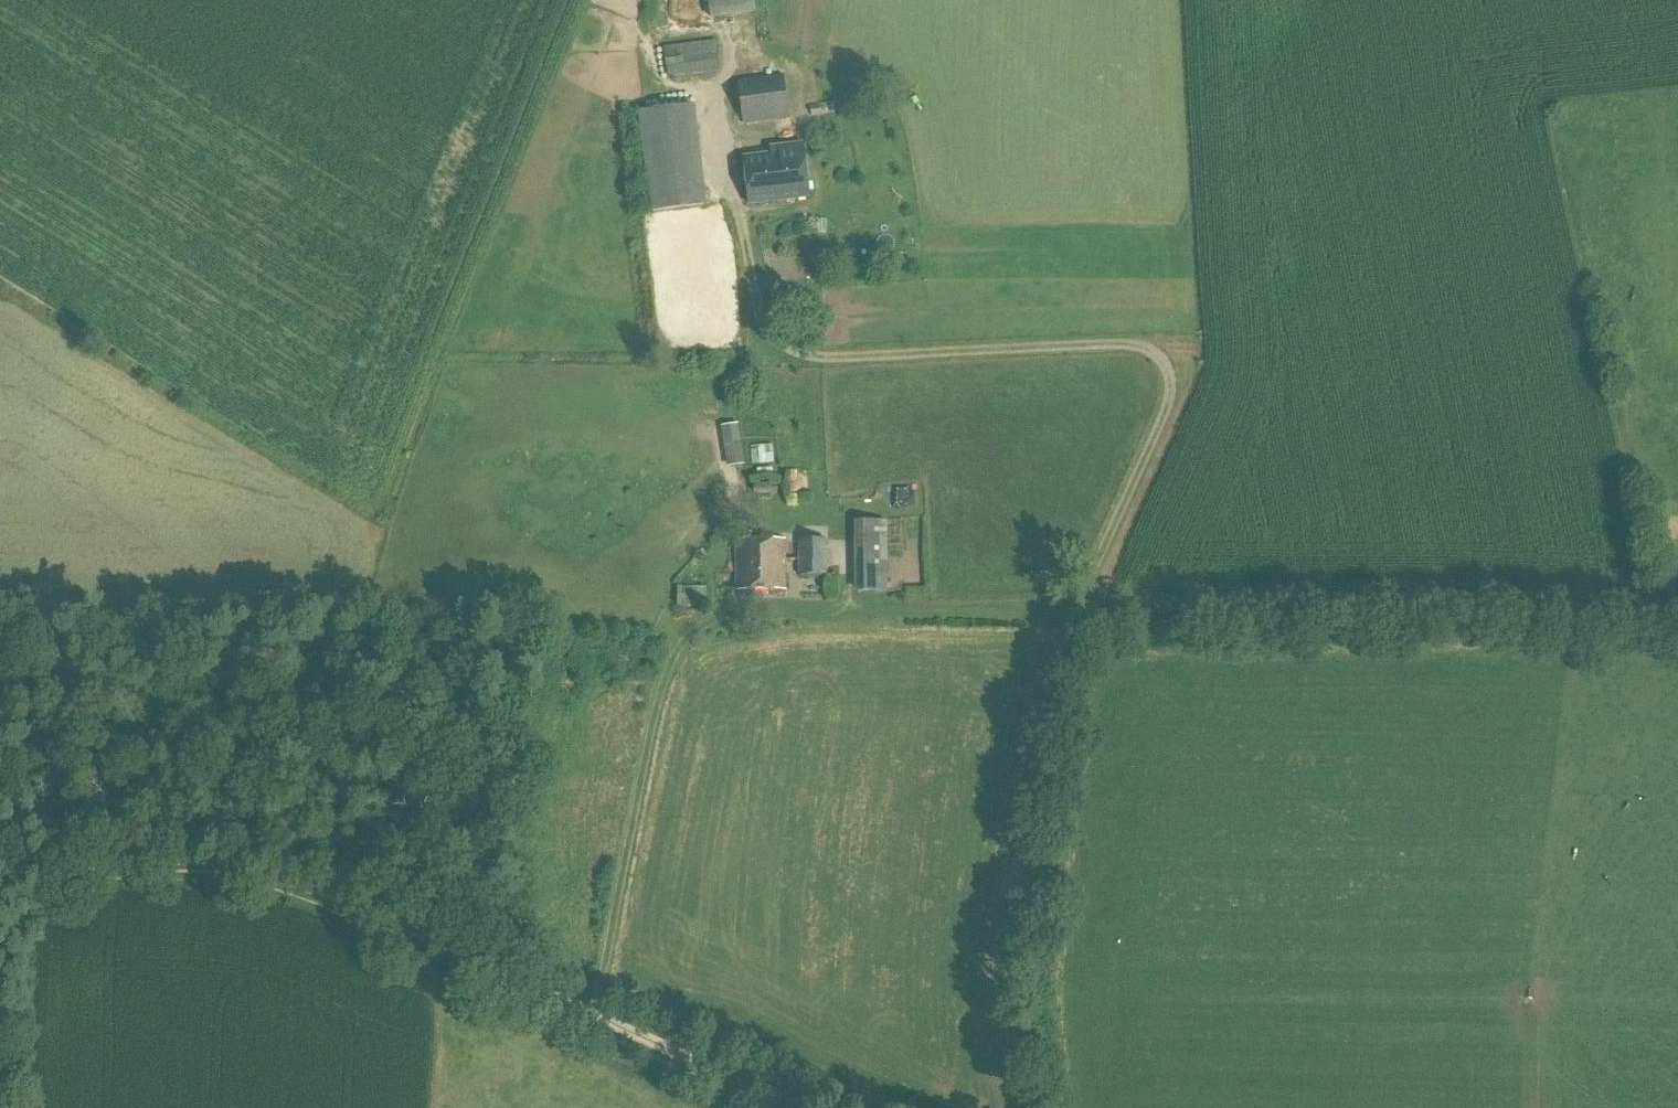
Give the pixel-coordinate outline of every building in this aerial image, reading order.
[(755,13),(753,0),(708,0),(711,19),(755,13)] [(667,77),(720,71),(716,41),(664,47),(667,77)] [(743,125),(790,119),(784,75),(737,81),(743,125)] [(651,213),(707,205),(694,104),(638,111),(651,213)] [(749,203),(811,196),(805,142),(771,146),(772,154),(744,157),(749,203)] [(727,467),(744,465),(740,440),(724,442),(727,467)] [(757,463),(773,463),(774,447),(757,447),(757,463)] [(856,574),(886,574),(886,522),(855,522),(856,574)] [(738,590),(787,589),(786,539),(737,540),(738,590)] [(799,575),(827,575),(827,540),(799,540),(799,575)] [(886,574),(856,574),(856,592),(887,591),(886,574)] [(705,605),(705,589),(679,588),(679,605),(705,605)]
